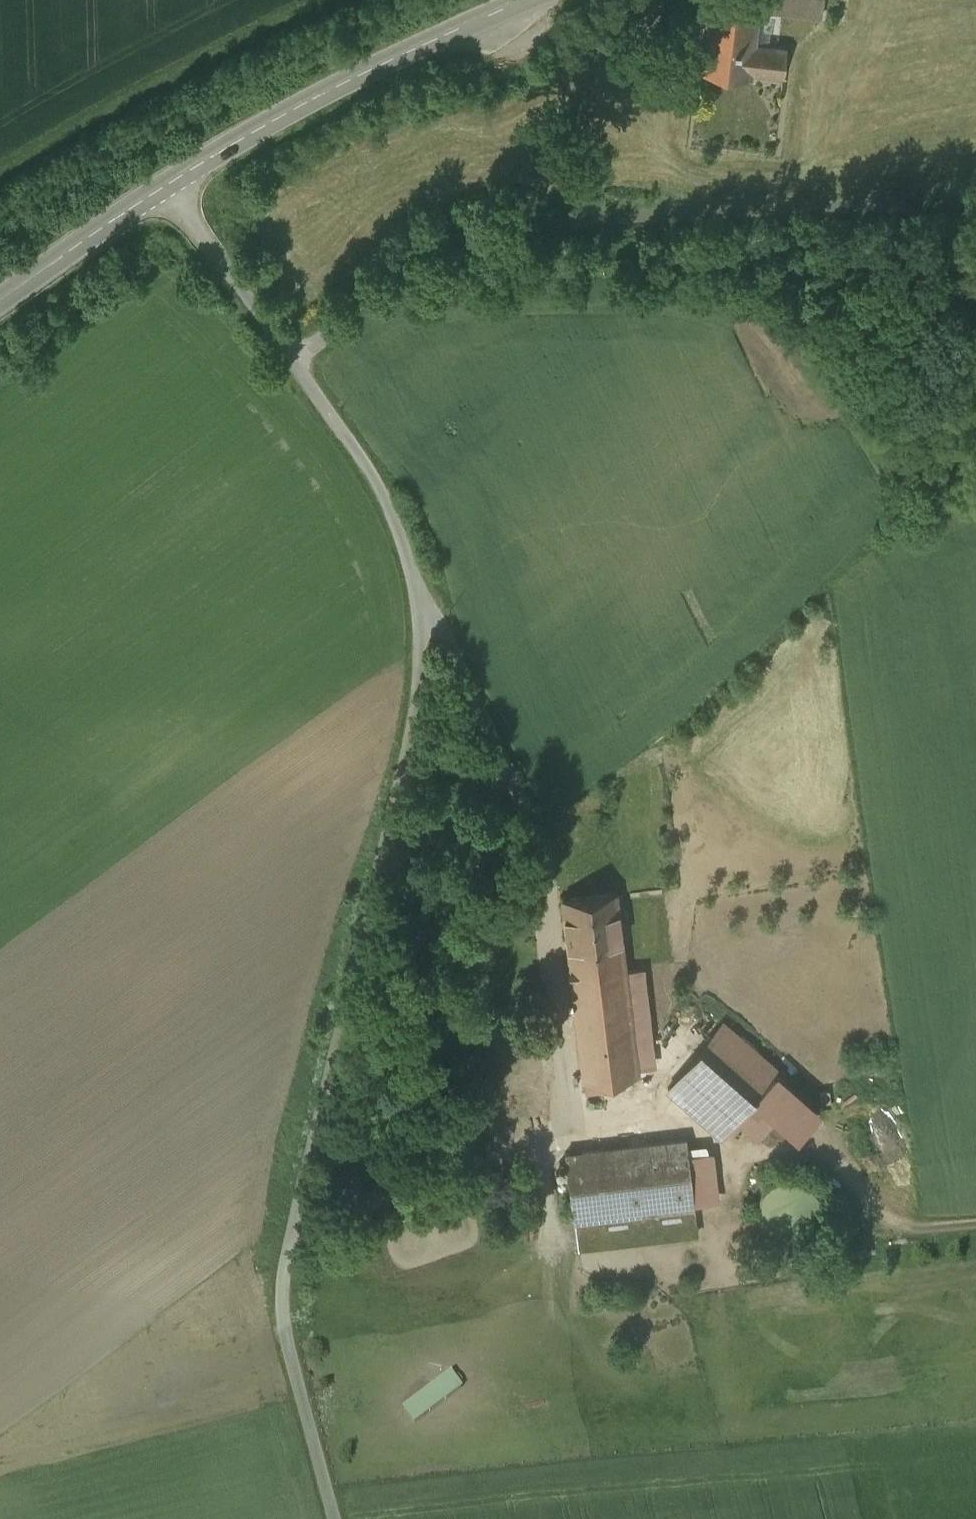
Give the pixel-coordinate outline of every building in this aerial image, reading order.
[(701,71),(751,77),(752,71),(784,75),(787,47),(755,44),(759,8),(760,0),(710,0),(701,71)] [(759,8),(801,13),(822,16),(824,0),(760,0),(759,8)] [(615,892),(562,899),(584,1080),(638,1073),(615,892)] [(721,1028),(668,1088),(722,1135),(750,1102),(759,1110),(762,1107),(801,1142),(823,1117),(721,1028)] [(687,1138),(566,1153),(574,1221),(695,1206),(687,1138)] [(761,1209),(765,1217),(770,1222),(778,1226),(786,1228),(794,1228),(802,1225),(808,1220),(813,1213),(816,1206),(817,1197),(815,1189),(811,1182),(805,1176),(798,1172),(790,1170),(782,1171),(774,1174),(767,1179),(763,1185),(760,1193),(759,1201),(761,1209)]
